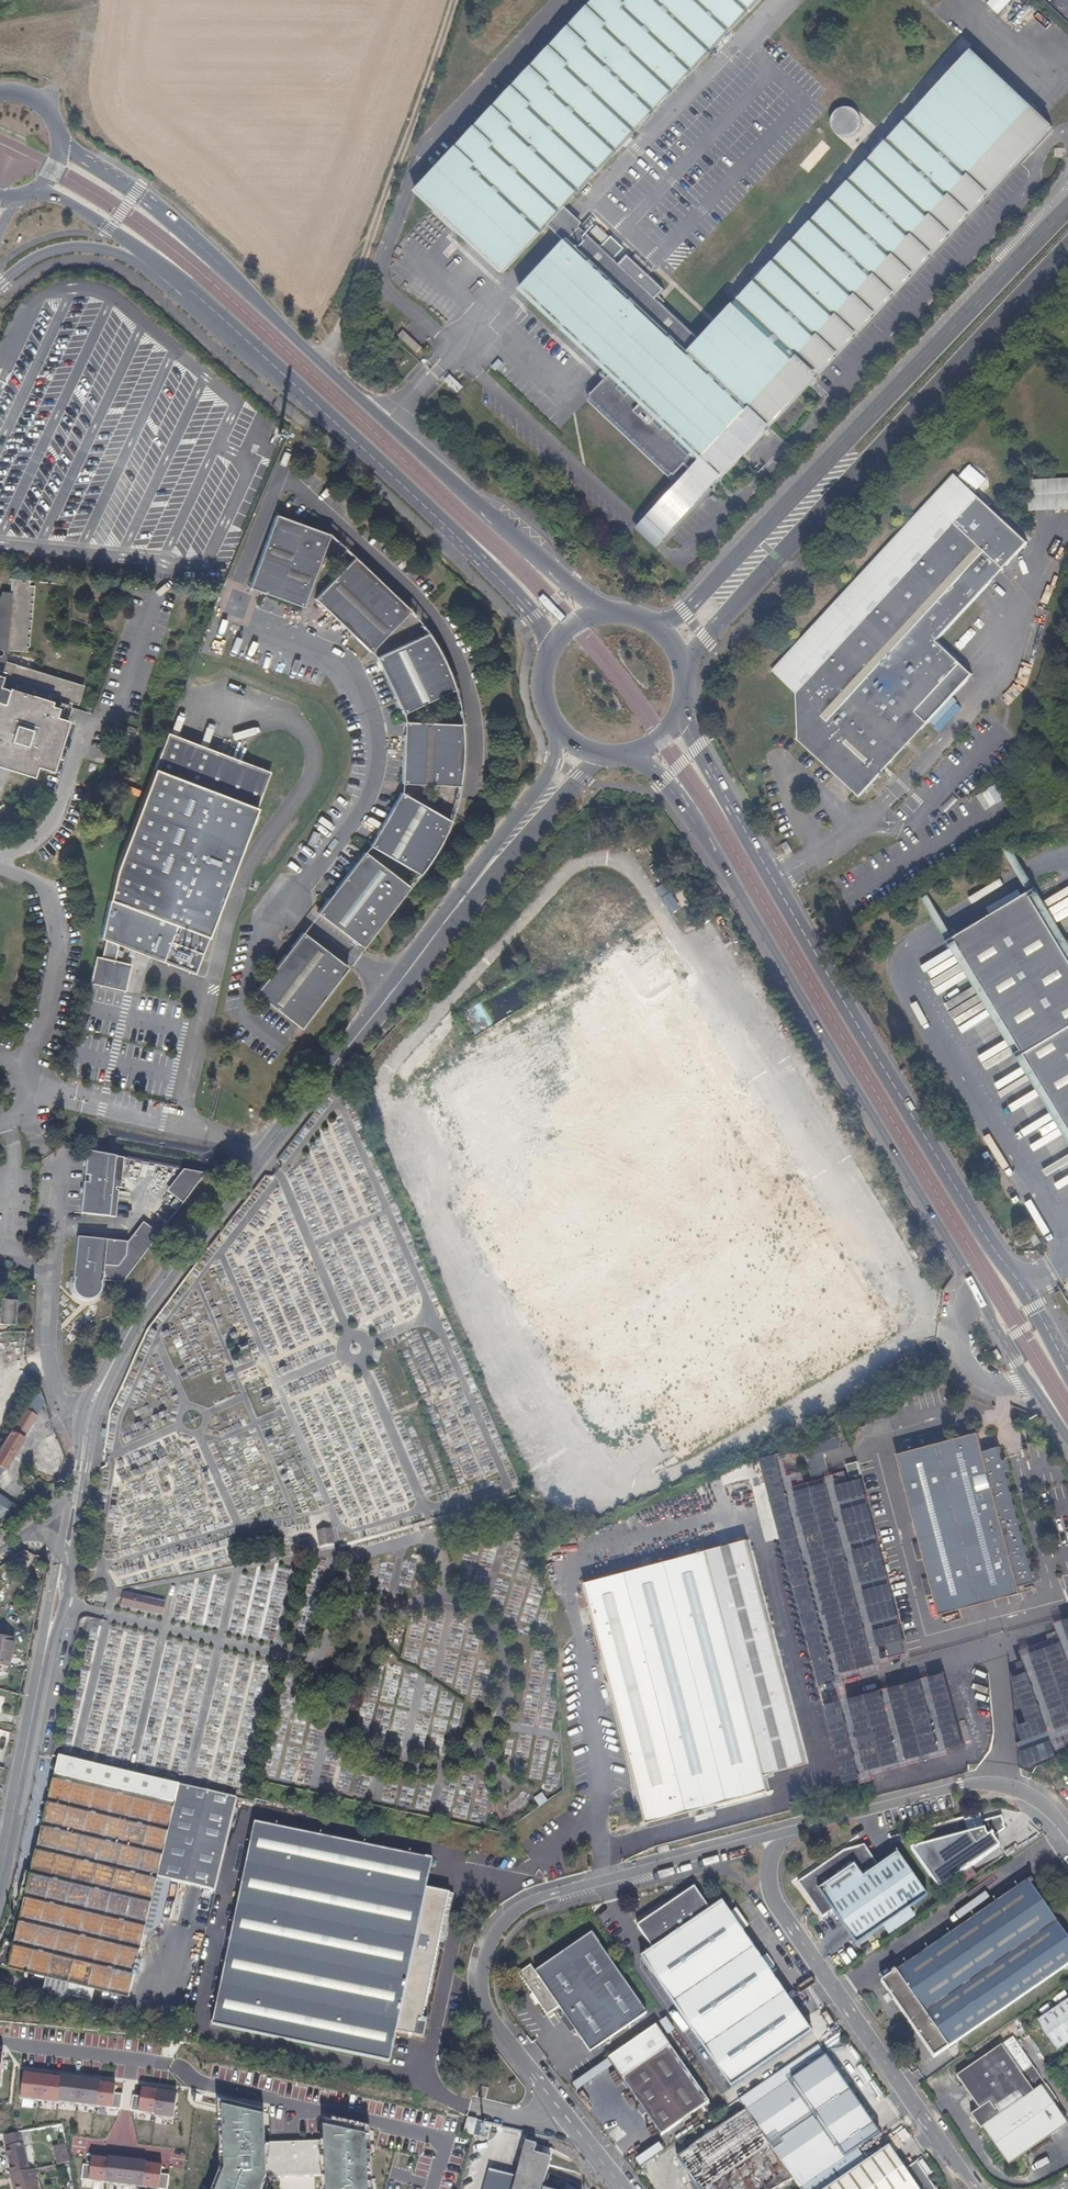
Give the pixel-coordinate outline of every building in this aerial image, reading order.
[(413,201),(500,282),(676,93),(762,0),(600,0),(413,201)] [(1067,17),(1067,0),(1050,0),(1067,17)] [(1018,17),(1029,28),(1042,15),(1030,4),(1018,17)] [(1054,124),(975,51),(688,358),(606,281),(568,246),(518,300),(605,381),(588,399),(674,479),(684,468),(692,476),(700,467),(717,484),(723,478),(744,455),(818,376),(876,314),(938,248),(987,196),(1028,152),(1054,124)] [(42,157),(0,157),(0,182),(42,182),(42,157)] [(402,336),(396,342),(410,355),(416,348),(402,336)] [(717,484),(700,467),(692,476),(709,492),(717,484)] [(1030,535),(956,467),(772,664),(800,690),(796,695),(801,699),(797,703),(801,707),(798,710),(803,715),(798,720),(804,725),(799,730),(798,731),(861,790),(881,767),(884,770),(888,766),(886,764),(926,720),(976,667),(939,633),(998,570),(1030,535)] [(661,543),(709,492),(692,476),(644,528),(661,543)] [(1029,510),(1067,509),(1067,477),(1028,478),(1029,510)] [(305,605),(329,532),(281,517),(273,513),(252,586),(305,605)] [(315,600),(369,652),(407,610),(409,608),(386,587),(353,557),(315,600)] [(6,647),(6,650),(27,653),(28,647),(29,647),(35,586),(31,586),(31,580),(13,579),(10,602),(3,602),(4,598),(0,597),(0,647),(6,647)] [(376,658),(406,715),(459,687),(429,631),(376,658)] [(34,779),(37,769),(53,774),(69,722),(56,718),(59,709),(51,707),(53,703),(72,708),(73,705),(80,707),(82,698),(79,697),(82,687),(0,661),(0,768),(34,779)] [(404,720),(401,786),(460,790),(464,724),(404,720)] [(269,774),(165,737),(113,872),(97,940),(102,942),(98,960),(93,958),(86,984),(122,993),(128,967),(111,963),(115,947),(189,974),(269,774)] [(401,790),(367,847),(417,878),(452,822),(401,790)] [(322,846),(314,840),(303,852),(310,859),(322,846)] [(1038,891),(1012,847),(1004,852),(1030,895),(1031,895),(1038,891)] [(409,888),(365,851),(316,913),(361,948),(409,888)] [(610,878),(600,888),(614,900),(623,890),(610,878)] [(955,940),(1067,1130),(1067,957),(1052,930),(1031,895),(1030,895),(955,940)] [(948,944),(955,940),(928,897),(922,901),(948,944)] [(349,966),(302,930),(256,991),(255,992),(303,1028),(349,966)] [(664,1460),(890,1341),(795,1162),(793,1163),(688,966),(675,974),(658,942),(405,1075),(463,1185),(444,1196),(455,1217),(470,1210),(562,1384),(559,1386),(590,1445),(641,1418),(664,1460)] [(114,1218),(121,1156),(88,1152),(81,1214),(114,1218)] [(193,1188),(203,1173),(183,1170),(176,1178),(193,1188)] [(182,1203),(193,1188),(176,1178),(167,1191),(182,1203)] [(178,1203),(173,1200),(168,1207),(173,1211),(178,1203)] [(121,1281),(158,1233),(142,1221),(126,1243),(77,1238),(73,1278),(75,1278),(73,1283),(73,1288),(77,1295),(84,1299),(91,1298),(96,1295),(99,1291),(100,1285),(99,1281),(121,1281)] [(0,1301),(0,1329),(17,1329),(17,1301),(0,1301)] [(919,1379),(916,1373),(910,1375),(913,1381),(919,1379)] [(45,1408),(38,1389),(26,1410),(38,1419),(45,1408)] [(24,1442),(38,1419),(26,1410),(10,1434),(24,1442)] [(1036,1583),(1006,1471),(1010,1470),(1007,1459),(1004,1460),(1002,1453),(1000,1446),(991,1449),(984,1452),(979,1433),(898,1454),(940,1615),(1021,1594),(1027,1592),(1026,1592),(1025,1586),(1030,1584),(1031,1584),(1036,1583)] [(24,1442),(10,1434),(0,1451),(0,1468),(7,1471),(24,1442)] [(840,1448),(837,1439),(811,1446),(814,1455),(840,1448)] [(829,1476),(822,1453),(808,1456),(808,1457),(803,1458),(805,1465),(810,1463),(814,1480),(829,1476)] [(0,1497),(0,1518),(8,1524),(9,1524),(21,1513),(0,1497)] [(869,1538),(863,1515),(820,1526),(827,1550),(869,1538)] [(334,1545),(331,1529),(317,1532),(320,1548),(334,1545)] [(808,1764),(749,1540),(585,1583),(649,1823),(770,1791),(766,1775),(808,1764)] [(141,1610),(144,1597),(124,1593),(120,1605),(141,1610)] [(152,1612),(154,1600),(144,1597),(141,1610),(152,1612)] [(161,1615),(163,1602),(154,1600),(152,1612),(161,1615)] [(1054,1623),(1058,1633),(1047,1636),(1049,1641),(1020,1650),(1027,1673),(1014,1677),(1028,1723),(1019,1726),(1024,1741),(1015,1744),(1026,1777),(1035,1774),(1032,1766),(1060,1757),(1057,1747),(1067,1744),(1067,1619),(1054,1623)] [(12,1639),(4,1637),(7,1624),(0,1623),(0,1665),(7,1666),(12,1639)] [(948,1675),(826,1702),(844,1785),(862,1781),(863,1784),(874,1781),(872,1773),(951,1755),(949,1747),(963,1744),(948,1675)] [(237,1799),(179,1785),(175,1805),(54,1776),(31,1874),(26,1874),(21,1897),(15,1906),(18,1908),(9,1943),(7,1943),(7,1941),(6,1940),(1,1954),(0,1955),(0,1967),(9,1969),(50,1979),(70,1983),(68,1995),(92,2001),(95,1989),(130,1997),(143,1941),(151,1906),(158,1879),(172,1882),(215,1892),(237,1799)] [(547,1802),(542,1794),(534,1799),(539,1808),(547,1802)] [(999,1847),(992,1837),(1005,1829),(1003,1826),(1004,1826),(1001,1817),(982,1822),(980,1814),(917,1831),(921,1847),(911,1850),(939,1890),(999,1847)] [(444,1944),(454,1895),(427,1890),(433,1861),(432,1860),(433,1859),(254,1822),(212,2026),(390,2063),(390,2062),(391,2062),(397,2033),(424,2039),(428,2021),(423,2020),(423,2019),(422,2019),(439,1943),(444,1944)] [(670,1851),(668,1844),(658,1847),(660,1854),(663,1853),(664,1853),(665,1852),(670,1851)] [(927,1897),(897,1854),(879,1867),(864,1845),(844,1851),(798,1883),(822,1918),(832,1911),(856,1946),(927,1897)] [(161,1927),(172,1882),(158,1879),(151,1906),(143,1941),(145,1941),(147,1940),(150,1939),(154,1937),(157,1934),(160,1931),(161,1927)] [(1027,1881),(896,1972),(881,1982),(934,2059),(949,2048),(1067,1966),(1067,1939),(1027,1881)] [(812,2034),(722,1902),(710,1911),(694,1887),(637,1927),(653,1950),(641,1958),(731,2089),(812,2034)] [(647,2014),(592,1933),(535,1972),(531,1966),(532,1966),(531,1965),(518,1974),(518,1975),(519,1974),(533,1994),(539,2003),(547,2015),(546,2015),(547,2016),(559,2007),(590,2053),(647,2014)] [(68,1995),(70,1983),(50,1979),(47,1991),(68,1995)] [(539,2003),(533,1994),(530,1996),(536,2005),(539,2003)] [(1067,2044),(1067,2000),(1037,2021),(1057,2051),(1067,2044)] [(657,2136),(707,2106),(658,2027),(608,2057),(657,2136)] [(1021,2074),(1001,2046),(956,2077),(979,2110),(974,2114),(1009,2165),(1067,2125),(1041,2088),(1045,2085),(1032,2066),(1021,2074)] [(874,2126),(826,2056),(825,2056),(745,2111),(794,2181),(799,2188),(804,2188),(859,2151),(857,2150),(851,2141),(874,2126)] [(118,2082),(26,2072),(24,2098),(115,2108),(118,2082)] [(486,2100),(488,2090),(479,2087),(476,2098),(486,2100)] [(177,2093),(142,2089),(139,2111),(174,2115),(177,2093)] [(221,2105),(222,2166),(213,2188),(262,2188),(266,2179),(322,2177),(322,2188),(365,2188),(365,2137),(320,2122),(321,2142),(267,2143),(265,2115),(221,2105)] [(745,2111),(677,2159),(697,2188),(782,2188),(794,2181),(745,2111)] [(473,2136),(476,2129),(477,2120),(467,2118),(465,2127),(463,2133),(473,2136)] [(30,2171),(24,2144),(22,2133),(4,2136),(3,2137),(6,2148),(11,2175),(9,2175),(9,2176),(10,2176),(30,2171)] [(551,2161),(551,2159),(553,2150),(537,2146),(525,2143),(513,2188),(543,2188),(551,2161)] [(70,2163),(66,2144),(53,2147),(57,2165),(70,2163)] [(917,2162),(905,2170),(889,2147),(866,2163),(859,2151),(804,2188),(935,2188),(917,2162)] [(91,2156),(88,2178),(157,2188),(160,2165),(91,2156)] [(33,2170),(30,2171),(10,2176),(13,2188),(38,2188),(33,2170)] [(516,2178),(489,2171),(488,2171),(484,2188),(513,2188),(516,2178)]
